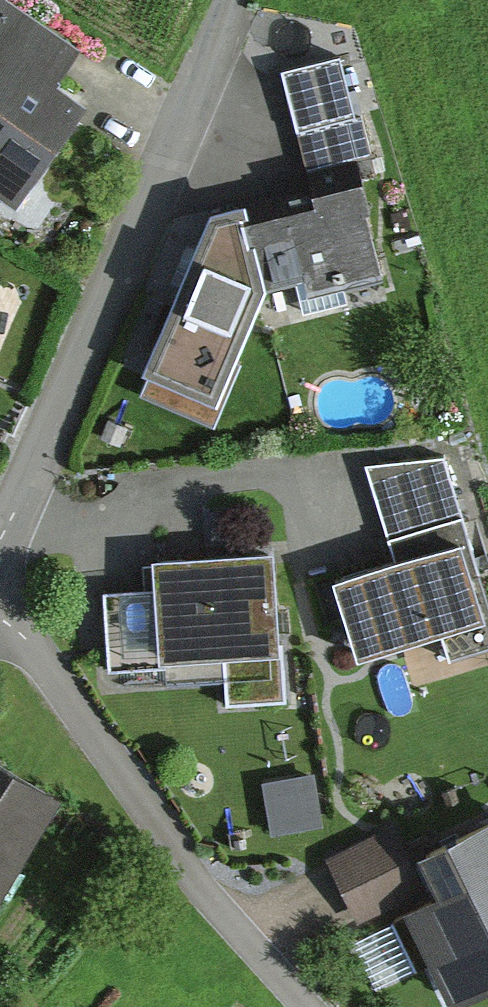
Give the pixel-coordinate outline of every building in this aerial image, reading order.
[(13,209),(90,100),(59,79),(79,51),(7,0),(0,0),(0,200),(13,209)] [(338,56),(280,71),(295,128),(352,113),(338,56)] [(313,195),(248,210),(266,285),(302,276),(306,293),(381,275),(357,172),(310,183),(313,195)] [(266,285),(248,210),(244,195),(210,205),(189,257),(144,364),(152,367),(141,393),(213,423),(240,359),(232,356),(266,285)] [(366,462),(393,554),(332,571),(356,653),(440,629),(449,659),(487,648),(487,597),(445,451),(366,462)] [(284,699),(274,540),(152,548),(154,581),(101,585),(106,670),(158,666),(159,679),(224,675),(226,703),(284,699)] [(62,791),(0,751),(0,886),(62,791)] [(315,770),(262,779),(271,832),(324,824),(315,770)] [(417,849),(432,879),(437,889),(409,904),(454,991),(487,973),(487,813),(417,849)] [(392,824),(327,856),(358,917),(422,886),(392,824)]
